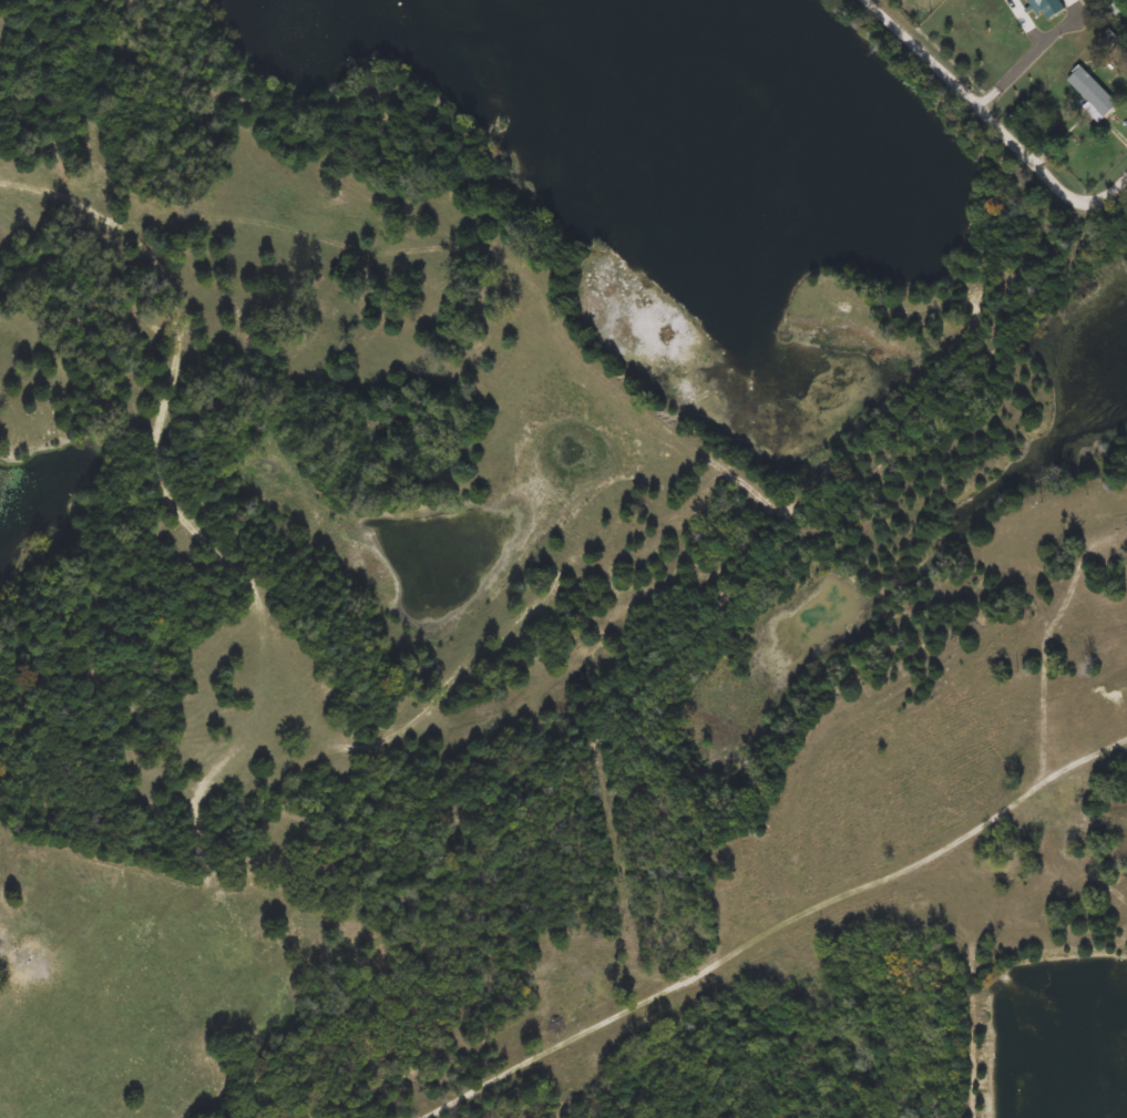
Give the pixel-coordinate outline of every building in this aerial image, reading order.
[(1038,16),(1029,0),(1061,0),(1066,9),(1049,19),(1044,11),(1038,16)] [(1067,81),(1083,66),(1119,105),(1104,120),(1067,81)]
